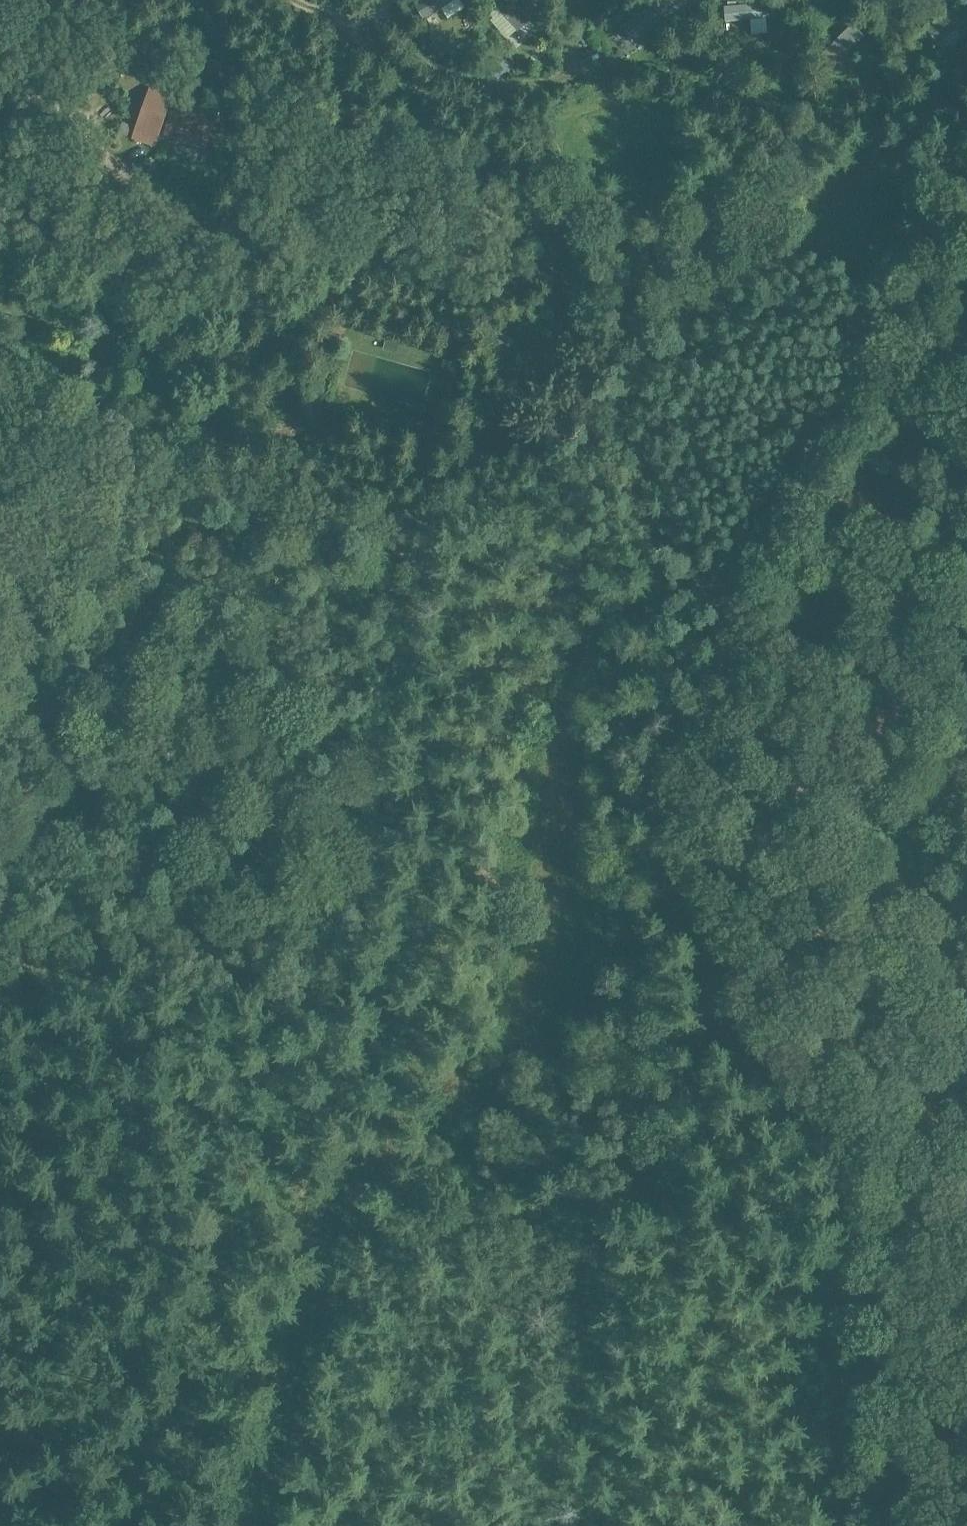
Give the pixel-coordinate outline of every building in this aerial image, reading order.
[(432,15),(448,7),(445,0),(425,0),(432,15)] [(496,1),(521,31),(533,21),(515,0),(498,0),(496,1)] [(687,0),(649,0),(646,1),(652,15),(687,0)] [(962,2),(928,31),(939,43),(966,18),(966,7),(962,2)] [(771,18),(770,3),(728,6),(729,21),(771,18)] [(864,35),(853,25),(821,57),(832,67),(864,35)] [(163,134),(206,150),(219,115),(178,99),(163,134)]
